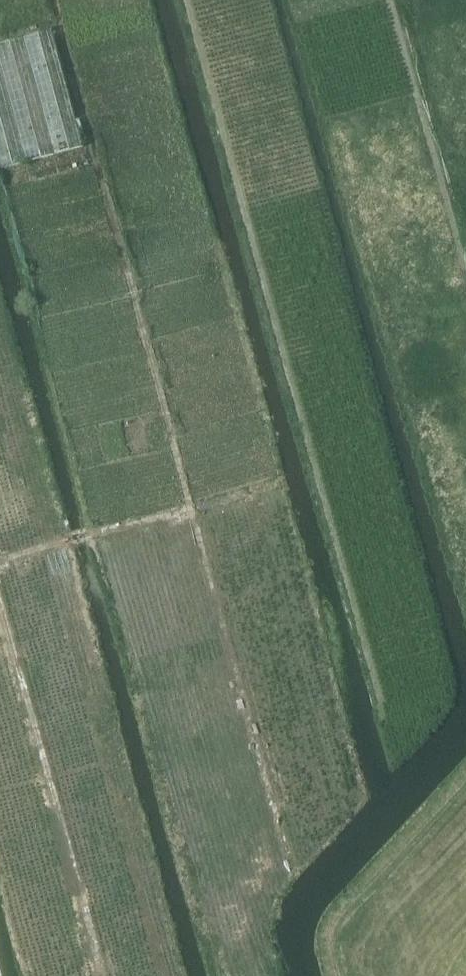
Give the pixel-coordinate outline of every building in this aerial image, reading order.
[(52,31),(0,44),(0,169),(83,147),(52,31)]
